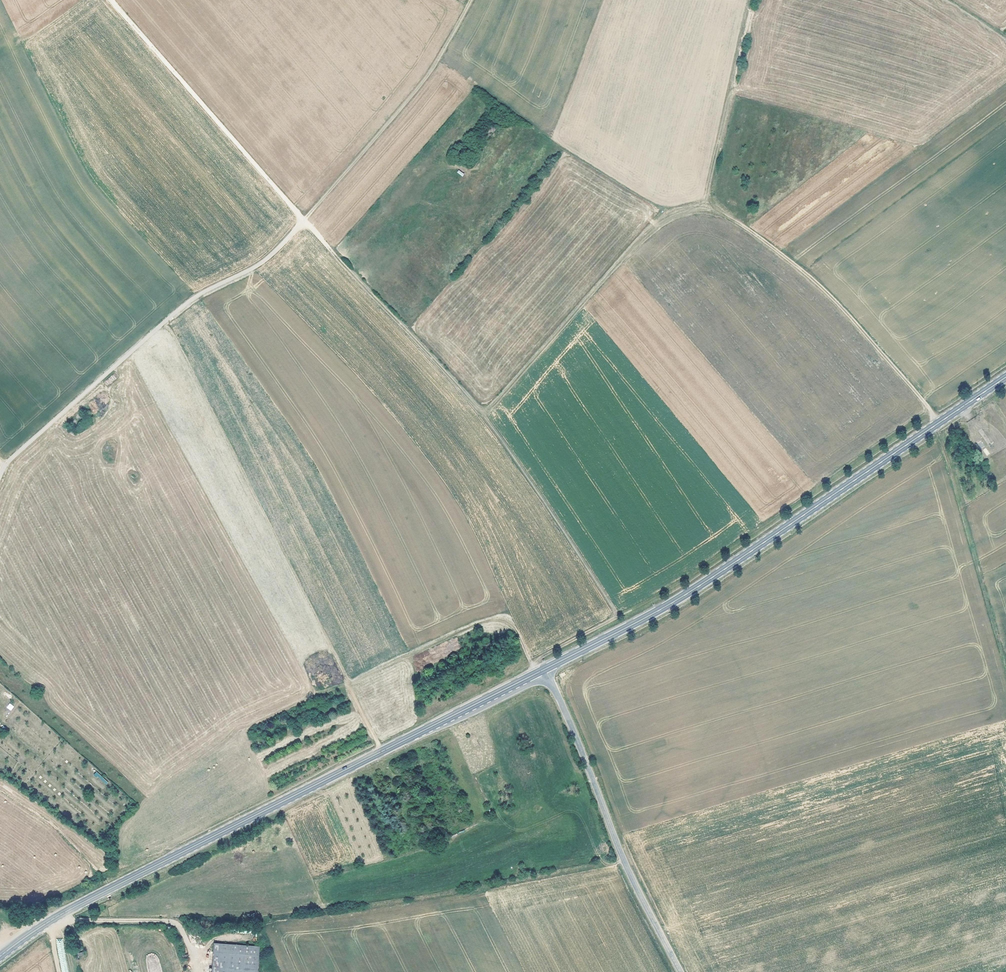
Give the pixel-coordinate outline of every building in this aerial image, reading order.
[(97,771),(94,774),(106,785),(108,782),(97,771)] [(210,939),(209,948),(254,950),(255,942),(210,939)] [(81,953),(79,946),(72,948),(73,955),(81,953)] [(209,948),(207,971),(253,971),(254,950),(209,948)]
